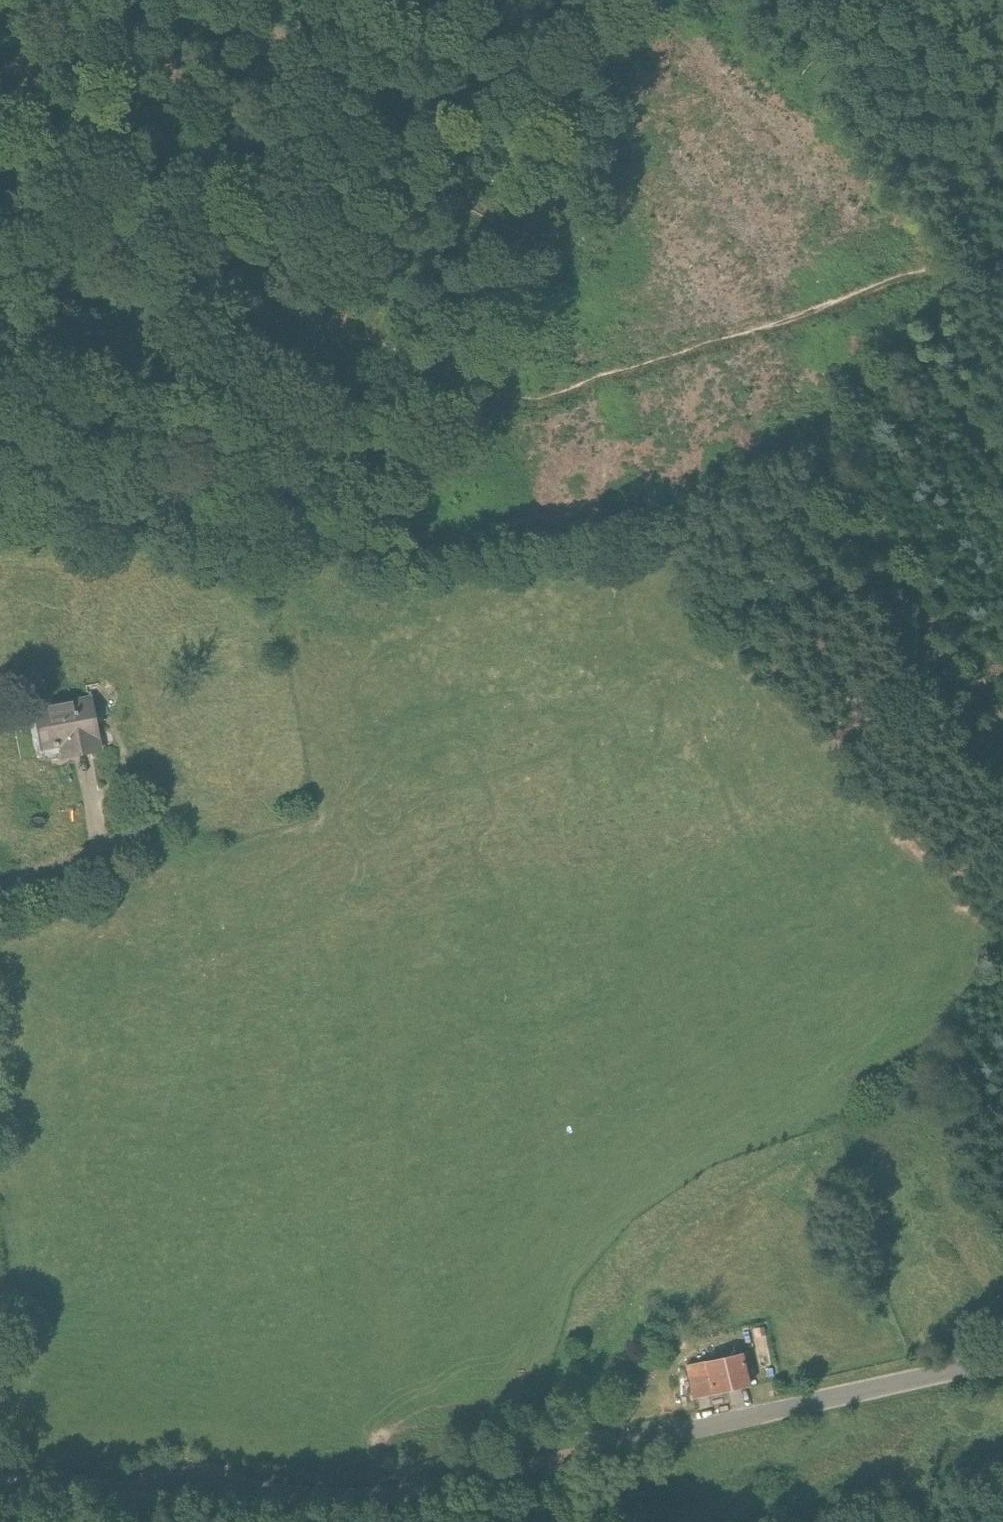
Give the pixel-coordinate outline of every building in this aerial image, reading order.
[(96,698),(37,708),(45,752),(62,749),(64,761),(106,754),(96,698)] [(754,1363),(697,1375),(704,1407),(761,1395),(754,1363)]
